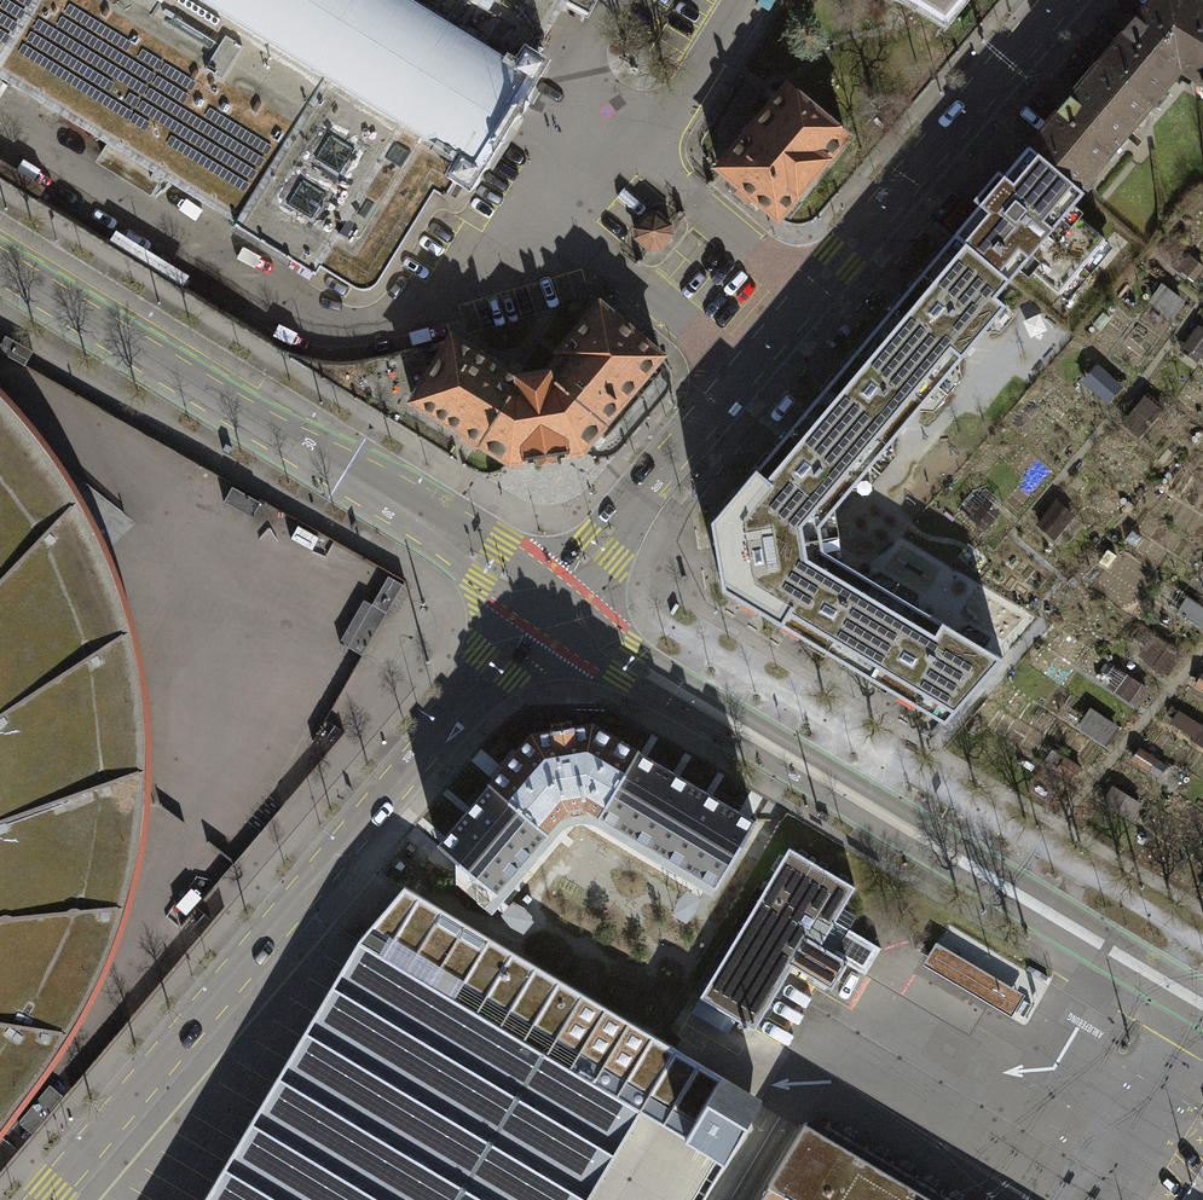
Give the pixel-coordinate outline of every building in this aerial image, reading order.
[(365,297),(433,195),(444,201),(457,178),(470,184),(542,64),(533,55),(544,35),(539,33),(559,0),(0,0),(0,74),(365,297)] [(565,2),(586,14),(594,0),(566,0),(565,2)] [(936,17),(952,0),(908,0),(936,17)] [(1195,0),(1152,0),(1098,63),(1099,64),(1150,108),(1151,108),(1181,73),(1199,84),(1200,83),(1202,78),(1202,5),(1195,0)] [(1080,191),(1150,108),(1099,64),(1028,148),(1080,191)] [(785,88),(720,167),(780,216),(842,137),(785,88)] [(1084,194),(1080,191),(1028,148),(1003,177),(998,172),(973,201),(979,206),(954,235),(1010,282),(1084,194)] [(645,215),(634,226),(634,237),(647,249),(657,249),(669,236),(670,225),(657,213),(645,215)] [(1010,282),(954,235),(872,332),(938,387),(1006,306),(996,298),(1010,282)] [(548,373),(517,378),(452,338),(412,402),(470,438),(509,462),(582,451),(605,424),(604,423),(661,356),(599,304),(559,352),(563,355),(548,373)] [(938,387),(872,332),(805,411),(871,466),(938,387)] [(26,1108),(77,1026),(124,929),(144,842),(151,757),(142,678),(122,601),(81,506),(24,419),(0,396),(0,1141),(26,1108)] [(871,466),(805,411),(739,489),(786,528),(788,544),(822,538),(820,527),(871,466)] [(221,502),(249,517),(258,501),(232,485),(221,502)] [(786,528),(739,489),(710,523),(722,590),(760,613),(791,560),(788,544),(786,528)] [(275,536),(297,552),(286,566),(302,577),(329,541),(292,514),(275,536)] [(849,666),(892,591),(824,551),(822,538),(788,544),(791,560),(760,613),(849,666)] [(364,600),(339,642),(362,655),(403,584),(388,576),(372,604),(364,600)] [(1003,657),(892,591),(849,666),(945,723),(1003,657)] [(489,785),(544,831),(566,805),(583,802),(600,813),(637,751),(592,724),(531,734),(489,785)] [(755,821),(637,751),(600,813),(598,814),(589,813),(576,813),(578,821),(588,821),(596,823),(712,892),(755,821)] [(578,821),(576,813),(564,817),(554,822),(545,832),(544,831),(489,785),(437,846),(455,860),(456,881),(491,912),(502,898),(556,834),(563,826),(578,821)] [(700,996),(701,997),(753,1029),(754,1030),(793,965),(831,988),(846,963),(865,974),(880,948),(835,921),(855,887),(789,848),(700,996)] [(404,885),(359,939),(641,1111),(725,1161),(762,1099),(404,885)] [(359,939),(202,1199),(588,1199),(641,1111),(505,1028),(359,939)] [(1025,994),(936,941),(922,964),(1011,1017),(1025,994)] [(805,1122),(768,1184),(770,1186),(761,1199),(936,1199),(805,1122)]
